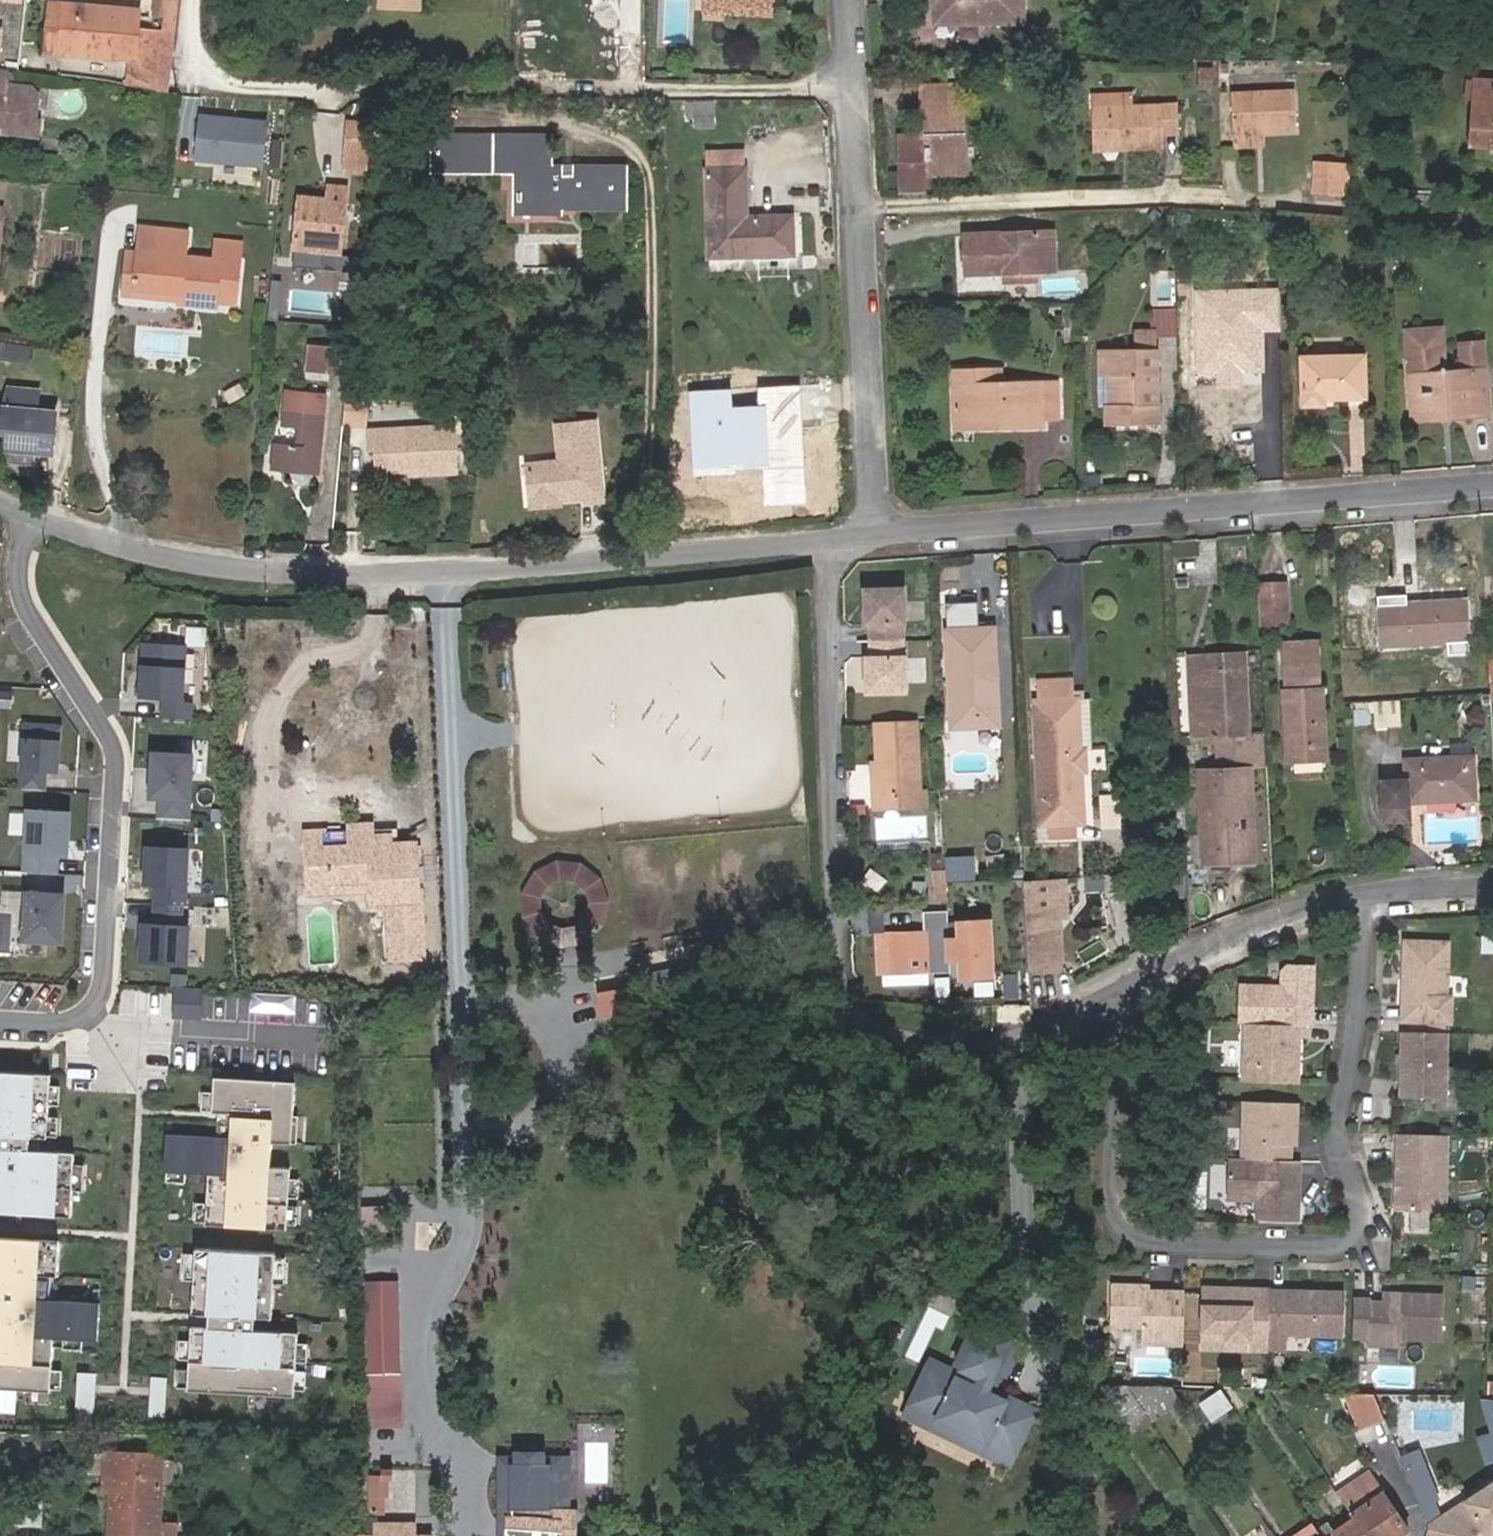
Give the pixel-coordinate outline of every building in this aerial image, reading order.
[(179,0),(161,0),(159,16),(165,16),(164,29),(138,26),(140,11),(65,2),(59,54),(134,62),(132,85),(168,91),(179,0)] [(378,8),(419,9),(420,0),(379,0),(378,8)] [(711,10),(747,12),(747,0),(711,0),(711,10)] [(770,0),(747,0),(747,12),(769,13),(770,0)] [(929,8),(935,8),(936,26),(1025,24),(1024,0),(929,0),(929,8)] [(45,52),(59,54),(65,2),(51,1),(45,52)] [(0,72),(0,126),(8,127),(7,134),(39,137),(41,121),(37,121),(40,96),(32,88),(10,85),(11,74),(0,72)] [(1473,83),(1470,148),(1492,149),(1492,83),(1473,83)] [(926,126),(967,123),(965,84),(952,85),(953,100),(925,101),(926,126)] [(953,100),(952,85),(925,85),(925,101),(953,100)] [(1297,129),(1295,89),(1231,93),(1234,144),(1263,143),(1262,131),(1297,129)] [(1094,92),(1094,105),(1133,103),(1133,90),(1094,92)] [(1183,101),(1094,105),(1097,140),(1132,139),(1132,145),(1168,143),(1167,128),(1184,127),(1183,101)] [(714,117),(714,103),(695,103),(695,117),(714,117)] [(262,165),(266,120),(199,114),(195,159),(262,165)] [(714,126),(714,117),(695,117),(695,126),(714,126)] [(367,170),(371,123),(349,120),(345,170),(367,170)] [(969,173),(967,123),(926,126),(926,134),(926,138),(930,139),(931,174),(934,174),(969,173)] [(934,193),(934,174),(931,174),(930,139),(926,138),(926,134),(903,135),(906,194),(934,193)] [(455,172),(454,136),(433,137),(433,172),(455,172)] [(555,176),(554,166),(554,136),(454,136),(455,172),(515,172),(516,213),(562,214),(562,209),(627,209),(627,166),(573,166),(574,176),(555,176)] [(707,171),(745,170),(744,149),(706,150),(707,171)] [(1343,192),(1343,176),(1338,176),(1338,161),(1316,160),(1315,191),(1343,192)] [(573,166),(554,166),(555,176),(574,176),(573,166)] [(745,170),(707,171),(711,256),(792,254),(791,217),(747,218),(745,170)] [(337,252),(343,188),(326,187),(325,199),(297,196),(292,247),(322,250),(337,252)] [(189,231),(139,226),(132,290),(171,295),(170,302),(208,307),(209,298),(235,300),(239,263),(186,256),(189,231)] [(1055,270),(1053,233),(966,234),(968,272),(1004,272),(1004,279),(1035,279),(1036,271),(1055,270)] [(239,262),(240,243),(218,239),(216,260),(239,262)] [(322,250),(292,247),(290,263),(320,266),(322,250)] [(337,252),(322,250),(320,266),(335,268),(337,252)] [(269,280),(265,318),(275,319),(279,281),(269,280)] [(1199,296),(1200,316),(1233,315),(1233,295),(1199,296)] [(1065,344),(1078,344),(1077,307),(1064,307),(1065,344)] [(1244,395),(1244,377),(1242,315),(1196,316),(1198,423),(1264,422),(1262,394),(1244,395)] [(1450,411),(1450,417),(1488,414),(1486,370),(1484,339),(1461,340),(1463,371),(1447,372),(1444,326),(1407,328),(1411,375),(1414,413),(1450,411)] [(1159,343),(1159,327),(1136,328),(1136,343),(1159,343)] [(25,365),(29,347),(7,342),(4,361),(25,365)] [(1120,399),(1112,400),(1108,400),(1109,422),(1161,421),(1159,343),(1136,343),(1102,344),(1102,369),(1111,369),(1119,368),(1120,399)] [(346,381),(349,351),(306,347),(303,376),(346,381)] [(1365,396),(1365,356),(1303,357),(1304,403),(1324,403),(1324,397),(1365,396)] [(1111,369),(1112,400),(1120,399),(1119,368),(1111,369)] [(954,371),(954,386),(1002,384),(1001,369),(954,371)] [(1262,377),(1244,377),(1244,395),(1262,394),(1262,377)] [(39,405),(20,403),(22,384),(0,381),(0,453),(11,454),(13,443),(34,446),(39,405)] [(1025,419),(1042,418),(1041,383),(954,386),(955,421),(992,419),(993,428),(1026,427),(1025,419)] [(321,413),(323,397),(283,394),(281,410),(321,413)] [(368,399),(344,398),(342,425),(365,427),(368,399)] [(316,475),(321,413),(281,410),(280,426),(295,428),(293,446),(273,444),(270,472),(316,475)] [(1042,426),(1042,418),(1025,419),(1026,427),(1042,426)] [(992,419),(955,421),(955,429),(993,428),(992,419)] [(560,462),(527,465),(531,503),(585,498),(585,502),(602,500),(595,422),(557,426),(560,462)] [(448,430),(364,435),(365,453),(371,453),(373,476),(416,473),(417,477),(451,475),(448,430)] [(1246,561),(1245,548),(1234,549),(1234,562),(1246,561)] [(1287,607),(1286,579),(1258,580),(1260,609),(1287,607)] [(905,587),(869,589),(870,605),(865,605),(866,625),(871,625),(872,658),(867,658),(867,678),(872,677),(873,694),(909,693),(908,656),(906,656),(905,623),(906,623),(905,587)] [(1397,615),(1378,616),(1380,645),(1461,642),(1459,601),(1396,604),(1397,615)] [(978,629),(977,603),(946,604),(947,630),(978,629)] [(1378,605),(1378,616),(1397,615),(1396,604),(1378,605)] [(1288,622),(1287,607),(1260,609),(1261,623),(1288,622)] [(987,679),(997,679),(995,629),(978,629),(947,630),(951,718),(988,717),(987,679)] [(1286,667),(1318,666),(1317,640),(1284,641),(1286,667)] [(181,702),(185,645),(143,643),(140,695),(163,697),(162,717),(190,718),(191,703),(181,702)] [(1195,658),(1199,736),(1217,735),(1242,733),(1239,656),(1195,658)] [(1319,687),(1318,666),(1286,667),(1287,688),(1283,689),(1287,761),(1325,758),(1322,687),(1319,687)] [(998,727),(997,679),(987,679),(988,717),(951,718),(951,728),(998,727)] [(1040,701),(1034,701),(1040,824),(1047,824),(1076,822),(1083,822),(1081,772),(1076,772),(1074,750),(1080,750),(1078,698),(1072,699),(1071,683),(1039,685),(1040,701)] [(1090,698),(1078,698),(1080,750),(1086,750),(1092,749),(1090,698)] [(1400,725),(1399,699),(1373,701),(1375,726),(1400,725)] [(1370,723),(1369,710),(1354,710),(1355,723),(1370,723)] [(57,769),(59,724),(24,722),(20,787),(44,788),(45,769),(57,769)] [(919,723),(877,725),(879,794),(921,792),(919,723)] [(1267,765),(1266,731),(1242,733),(1244,766),(1267,765)] [(1199,767),(1203,858),(1248,856),(1244,766),(1242,733),(1217,735),(1218,766),(1199,767)] [(1076,772),(1081,772),(1087,772),(1086,750),(1080,750),(1074,750),(1076,772)] [(188,818),(192,753),(152,751),(149,796),(159,796),(158,816),(188,818)] [(1475,800),(1473,754),(1406,758),(1406,779),(1382,781),(1384,820),(1408,820),(1407,804),(1475,800)] [(879,794),(880,807),(921,806),(921,792),(879,794)] [(66,852),(68,811),(28,809),(25,870),(55,871),(56,851),(66,852)] [(377,818),(375,821),(375,828),(394,828),(395,840),(402,840),(401,821),(397,818),(377,818)] [(369,877),(369,889),(370,904),(389,903),(392,961),(423,959),(418,840),(402,840),(395,840),(394,828),(375,828),(375,821),(347,822),(348,842),(332,843),(331,828),(302,829),(306,892),(334,890),(333,879),(369,877)] [(1076,822),(1047,824),(1048,835),(1076,834),(1076,822)] [(184,904),(188,847),(146,844),(144,882),(155,882),(154,902),(181,904),(184,904)] [(1060,858),(1059,846),(1050,846),(1050,858),(1060,858)] [(609,868),(531,859),(522,935),(600,943),(609,868)] [(945,868),(931,870),(935,902),(949,900),(945,868)] [(1083,876),(1086,893),(1118,888),(1115,870),(1083,876)] [(334,890),(369,889),(369,877),(333,879),(334,890)] [(1065,917),(1063,880),(1024,881),(1024,895),(1056,894),(1057,917),(1065,917)] [(61,940),(63,892),(26,890),(23,938),(61,940)] [(1056,894),(1024,895),(1027,971),(1059,970),(1057,917),(1056,894)] [(185,956),(188,920),(180,919),(181,904),(154,902),(152,922),(147,922),(146,934),(141,934),(139,954),(185,956)] [(877,974),(946,972),(946,962),(945,942),(944,911),(925,912),(926,929),(876,932),(877,974)] [(987,977),(984,924),(956,925),(957,941),(945,942),(946,962),(958,962),(958,978),(987,977)] [(1445,996),(1448,942),(1404,940),(1401,1004),(1406,1004),(1405,1020),(1449,1023),(1450,997),(1445,996)] [(1304,1025),(1304,1010),(1309,1003),(1310,966),(1285,966),(1280,971),(1279,986),(1238,986),(1238,1024),(1242,1024),(1297,1025),(1304,1025)] [(1297,1082),(1297,1025),(1242,1024),(1242,1081),(1297,1082)] [(1443,1098),(1446,1033),(1400,1031),(1397,1096),(1443,1098)] [(0,1073),(0,1214),(71,1219),(75,1153),(47,1151),(51,1076),(0,1073)] [(296,1080),(214,1075),(211,1136),(166,1133),(164,1169),(210,1172),(207,1224),(287,1229),(296,1080)] [(1195,1114),(1195,1100),(1182,1100),(1182,1114),(1195,1114)] [(1293,1144),(1294,1102),(1240,1101),(1239,1159),(1288,1160),(1288,1144),(1293,1144)] [(58,1106),(55,1137),(68,1138),(71,1107),(58,1106)] [(1442,1212),(1445,1135),(1396,1133),(1393,1210),(1442,1212)] [(1289,1186),(1290,1177),(1293,1177),(1293,1160),(1288,1160),(1239,1159),(1225,1159),(1225,1200),(1255,1200),(1255,1220),(1296,1221),(1296,1186),(1289,1186)] [(0,1236),(0,1390),(51,1392),(53,1338),(100,1340),(101,1303),(60,1302),(62,1238),(0,1236)] [(278,1254),(196,1249),(188,1390),(298,1397),(302,1331),(274,1329),(278,1254)] [(400,1278),(365,1278),(365,1425),(401,1425),(400,1278)] [(1184,1345),(1184,1292),(1167,1292),(1167,1297),(1149,1297),(1149,1292),(1149,1287),(1111,1287),(1111,1328),(1142,1328),(1142,1345),(1184,1345)] [(1269,1350),(1269,1294),(1242,1295),(1242,1290),(1204,1289),(1204,1330),(1228,1331),(1228,1339),(1249,1339),(1249,1349),(1269,1350)] [(1344,1334),(1344,1290),(1285,1290),(1285,1294),(1269,1294),(1269,1350),(1285,1350),(1285,1333),(1344,1334)] [(1442,1338),(1443,1293),(1402,1292),(1402,1301),(1383,1301),(1371,1301),(1371,1298),(1354,1298),(1354,1338),(1369,1338),(1369,1345),(1401,1346),(1402,1337),(1420,1338),(1442,1338)] [(1402,1301),(1402,1292),(1384,1292),(1383,1301),(1402,1301)] [(988,1397),(1016,1344),(987,1329),(959,1381),(988,1397)] [(1228,1339),(1228,1331),(1204,1330),(1204,1349),(1249,1349),(1249,1339),(1228,1339)] [(1420,1347),(1420,1338),(1402,1337),(1401,1346),(1420,1347)] [(959,1381),(931,1367),(911,1406),(1015,1461),(1035,1421),(988,1397),(959,1381)] [(1372,1384),(1407,1386),(1408,1372),(1373,1369),(1372,1384)] [(1232,1389),(1221,1388),(1225,1393),(1232,1404),(1238,1412),(1244,1407),(1232,1389)] [(1160,1393),(1134,1394),(1152,1420),(1168,1411),(1160,1393)] [(1232,1404),(1225,1393),(1204,1408),(1211,1418),(1232,1404)] [(1381,1412),(1374,1394),(1346,1393),(1358,1422),(1381,1412)] [(1152,1420),(1134,1394),(1115,1408),(1121,1418),(1127,1413),(1138,1430),(1152,1420)] [(1483,1403),(1492,1436),(1492,1400),(1483,1403)] [(1015,1461),(911,1406),(905,1417),(1009,1472),(1015,1461)] [(1403,1465),(1422,1457),(1418,1448),(1400,1456),(1403,1465)] [(107,1485),(115,1485),(116,1450),(107,1450),(107,1485)] [(115,1485),(114,1535),(135,1535),(162,1535),(163,1451),(116,1450),(115,1485)] [(504,1476),(553,1476),(553,1457),(504,1457),(504,1476)] [(1433,1484),(1422,1457),(1403,1465),(1414,1491),(1426,1487),(1433,1484)] [(1352,1514),(1354,1518),(1367,1535),(1400,1535),(1408,1530),(1383,1493),(1370,1472),(1338,1493),(1352,1514)] [(503,1535),(578,1535),(578,1517),(560,1516),(560,1507),(553,1507),(553,1476),(504,1476),(503,1535)] [(1427,1529),(1436,1535),(1492,1535),(1492,1479),(1438,1516),(1427,1523),(1428,1525),(1427,1529)] [(1438,1516),(1426,1487),(1414,1491),(1427,1523),(1438,1516)] [(42,1526),(43,1498),(15,1498),(15,1525),(42,1526)] [(1321,1535),(1367,1535),(1354,1518),(1333,1532),(1328,1522),(1317,1530),(1321,1535)] [(1317,1530),(1315,1526),(1300,1535),(1321,1535),(1317,1530)]
